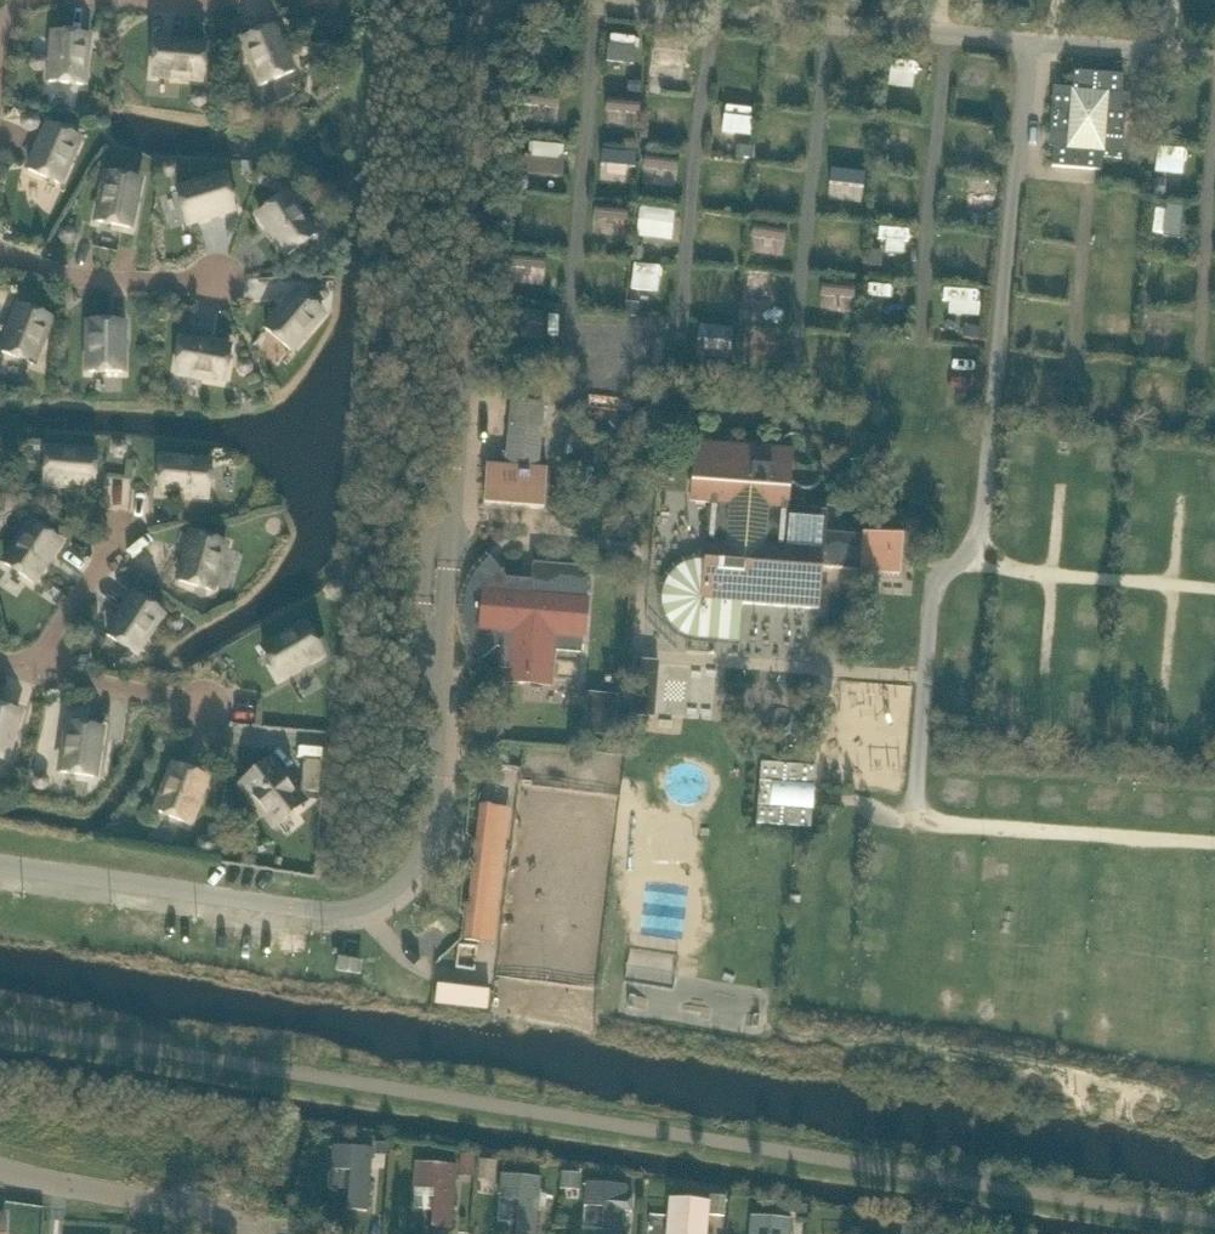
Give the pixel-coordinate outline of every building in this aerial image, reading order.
[(262,86),(293,73),(274,28),(243,42),(262,86)] [(84,86),(88,37),(54,34),(49,82),(84,86)] [(202,80),(205,47),(157,42),(154,76),(202,80)] [(1071,73),(1069,91),(1052,89),(1047,147),(1053,148),(1052,168),(1099,172),(1100,159),(1118,160),(1123,99),(1121,99),(1121,77),(1071,73)] [(60,185),(80,140),(49,126),(29,171),(60,185)] [(130,229),(140,181),(107,174),(97,222),(130,229)] [(188,224),(234,210),(224,177),(178,191),(188,224)] [(288,256),(316,236),(287,196),(259,216),(288,256)] [(292,352),(323,315),(298,292),(266,329),(292,352)] [(34,365),(51,320),(20,307),(2,352),(34,365)] [(123,373),(123,324),(89,324),(89,372),(123,373)] [(225,383),(231,349),(183,340),(177,374),(225,383)] [(538,465),(543,405),(512,403),(507,463),(538,465)] [(663,591),(662,598),(662,605),(664,611),(666,617),(670,623),(674,628),(679,632),(685,636),(691,638),(698,639),(728,641),(729,622),(740,623),(742,603),(787,607),(819,610),(821,591),(822,568),(860,571),(859,574),(899,577),(903,537),(864,534),(864,537),(825,533),(827,513),(827,512),(788,509),(790,488),(791,482),(793,451),(787,450),(781,450),(776,449),(695,443),(691,493),(707,494),(706,505),(703,561),(696,562),(690,563),(683,565),(678,569),(673,574),(669,579),(665,585),(663,591)] [(94,489),(97,455),(48,450),(45,484),(94,489)] [(208,498),(211,464),(163,459),(160,493),(208,498)] [(545,510),(548,469),(487,465),(485,506),(545,510)] [(33,583),(60,543),(32,524),(5,564),(33,583)] [(212,592),(226,545),(193,535),(179,582),(212,592)] [(464,602),(463,613),(464,624),(466,635),(470,645),(482,640),(490,652),(480,660),(481,661),(496,648),(497,647),(501,647),(500,668),(510,669),(509,681),(549,684),(550,678),(551,659),(544,659),(546,635),(552,636),(551,650),(552,650),(581,653),(588,570),(534,565),(532,590),(531,602),(517,601),(519,580),(507,579),(498,569),(497,569),(499,571),(490,582),(477,573),(471,582),(467,592),(464,602)] [(136,655),(163,615),(135,596),(108,636),(136,655)] [(280,679),(322,655),(305,626),(263,650),(280,679)] [(391,656),(392,644),(380,643),(379,655),(391,656)] [(19,714),(0,709),(0,759),(6,761),(19,714)] [(94,778),(101,730),(68,725),(61,773),(94,778)] [(304,762),(302,781),(319,783),(321,763),(304,762)] [(286,772),(279,777),(268,763),(243,784),(254,797),(253,799),(266,815),(267,814),(277,826),(302,805),(293,794),(294,793),(289,787),(295,783),(286,772)] [(187,824),(206,779),(174,767),(156,812),(187,824)] [(814,831),(817,772),(764,768),(760,828),(814,831)] [(367,1212),(372,1149),(333,1146),(331,1170),(351,1171),(347,1210),(367,1212)] [(461,1155),(460,1172),(473,1173),(474,1156),(461,1155)] [(480,1162),(479,1176),(494,1177),(495,1163),(480,1162)] [(451,1229),(456,1167),(417,1163),(415,1187),(434,1189),(431,1227),(451,1229)] [(564,1173),(562,1189),(578,1190),(580,1174),(564,1173)] [(540,1179),(501,1175),(499,1199),(519,1201),(516,1233),(536,1233),(540,1179)] [(625,1186),(586,1182),(584,1206),(604,1208),(601,1233),(621,1233),(623,1211),(631,1212),(633,1198),(624,1197),(625,1186)] [(710,1196),(709,1215),(724,1216),(725,1197),(710,1196)] [(709,1203),(669,1200),(666,1233),(706,1233),(709,1203)] [(812,1208),(782,1202),(780,1212),(810,1217),(812,1208)] [(787,1219),(751,1216),(750,1233),(789,1233),(790,1220),(787,1219)] [(902,1233),(916,1233),(917,1225),(903,1223),(902,1233)]
